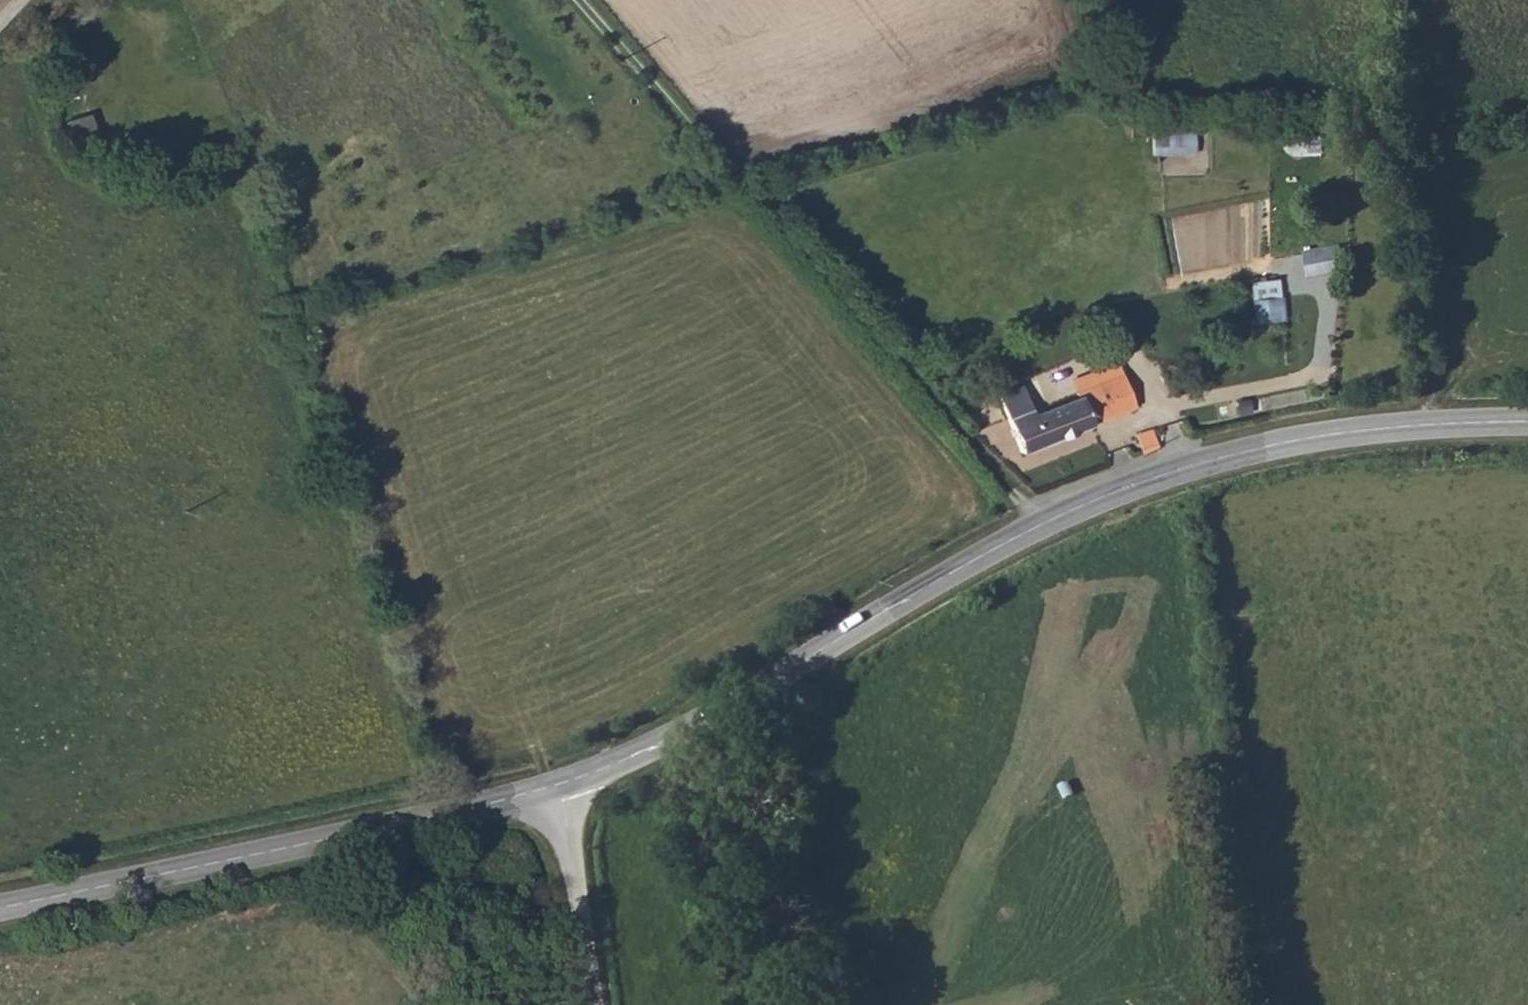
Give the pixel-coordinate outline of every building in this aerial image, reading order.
[(1326,123),(1291,124),(1291,141),(1326,141),(1326,123)] [(1193,136),(1147,133),(1146,156),(1192,158),(1193,136)] [(1344,244),(1304,250),(1309,277),(1349,272),(1344,244)] [(1249,298),(1252,324),(1282,323),(1279,295),(1249,298)] [(1033,400),(1012,410),(1029,447),(1143,399),(1126,363),(1079,384),(1081,389),(1037,409),(1033,400)] [(1246,398),(1233,401),(1235,417),(1248,416),(1246,398)] [(1142,434),(1148,447),(1164,441),(1157,428),(1142,434)]
